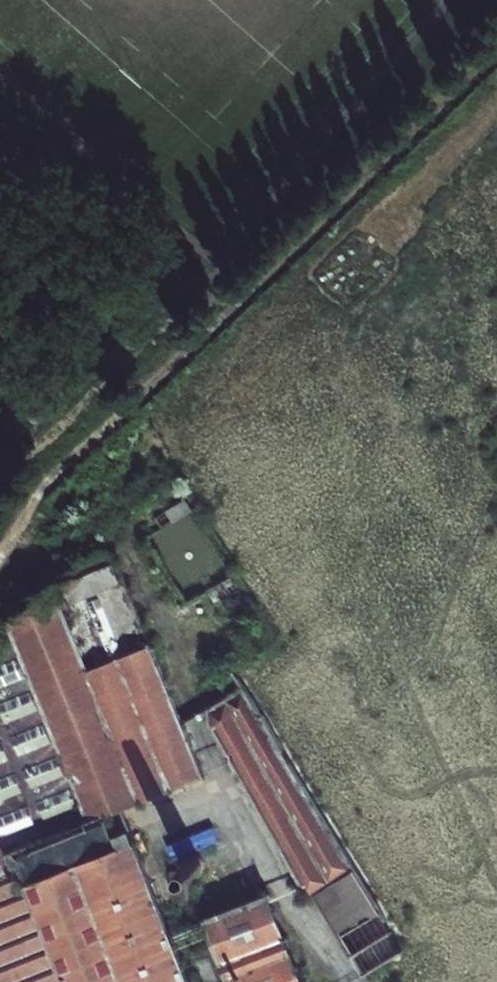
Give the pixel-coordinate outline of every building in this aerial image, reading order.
[(134,846),(119,851),(107,819),(128,811),(137,831),(150,826),(141,805),(203,779),(181,725),(174,707),(112,554),(99,554),(0,633),(0,981),(188,981),(134,846)] [(202,715),(360,976),(401,952),(239,694),(202,715)] [(266,898),(203,923),(197,879),(202,868),(194,859),(186,860),(182,865),(181,873),(188,879),(188,939),(195,956),(187,960),(196,981),(299,981),(266,898)]
